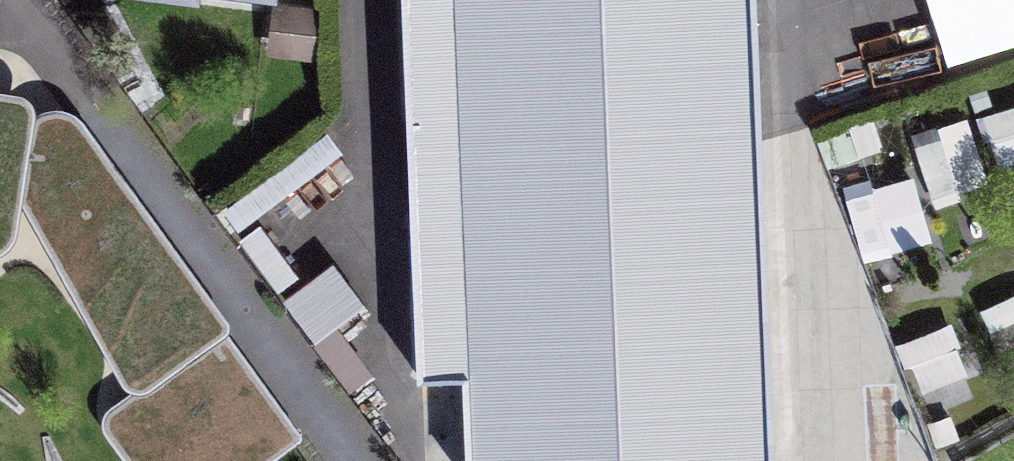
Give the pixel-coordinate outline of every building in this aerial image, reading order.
[(415,223),(458,221),(468,460),(773,460),(753,0),(406,0),(415,223)] [(35,114),(36,107),(33,101),(29,95),(23,91),(14,89),(0,87),(0,139),(35,114)] [(985,118),(998,171),(1013,167),(1013,111),(985,118)] [(0,139),(0,157),(24,190),(88,144),(71,119),(35,114),(0,139)] [(933,204),(987,190),(969,123),(916,137),(933,204)] [(1,251),(9,244),(15,236),(18,227),(21,202),(120,379),(123,383),(131,390),(108,406),(104,413),(103,419),(102,426),(103,431),(125,460),(151,460),(116,413),(225,333),(216,320),(152,367),(35,206),(99,160),(88,144),(24,190),(0,157),(0,251),(1,251)] [(216,320),(99,160),(35,206),(152,367),(216,320)] [(848,194),(863,263),(932,247),(916,179),(848,194)] [(1013,345),(1013,300),(983,313),(1001,351),(1013,345)] [(906,344),(926,416),(974,403),(954,330),(906,344)] [(151,460),(262,460),(299,434),(225,333),(116,413),(151,460)]
